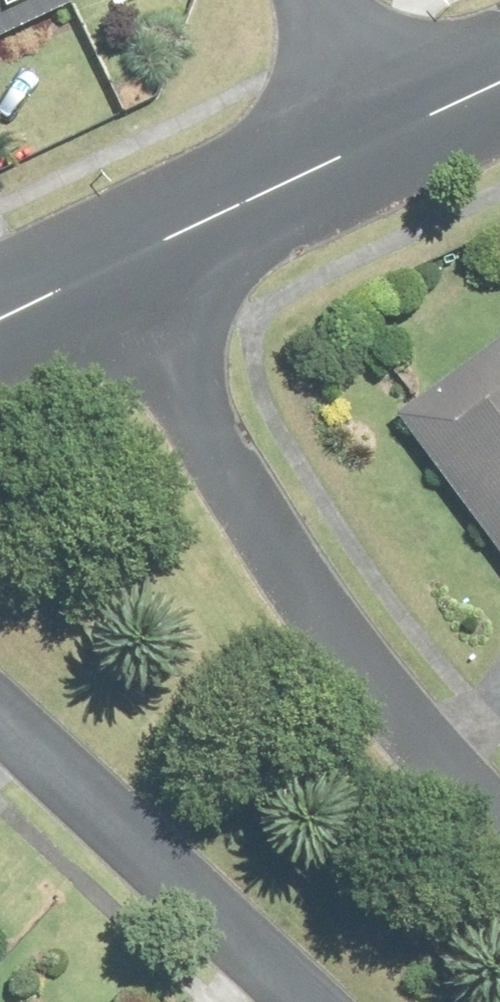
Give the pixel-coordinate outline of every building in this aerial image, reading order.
[(79,2),(78,0),(0,0),(0,41),(79,2)] [(402,394),(499,535),(499,327),(402,394)]
